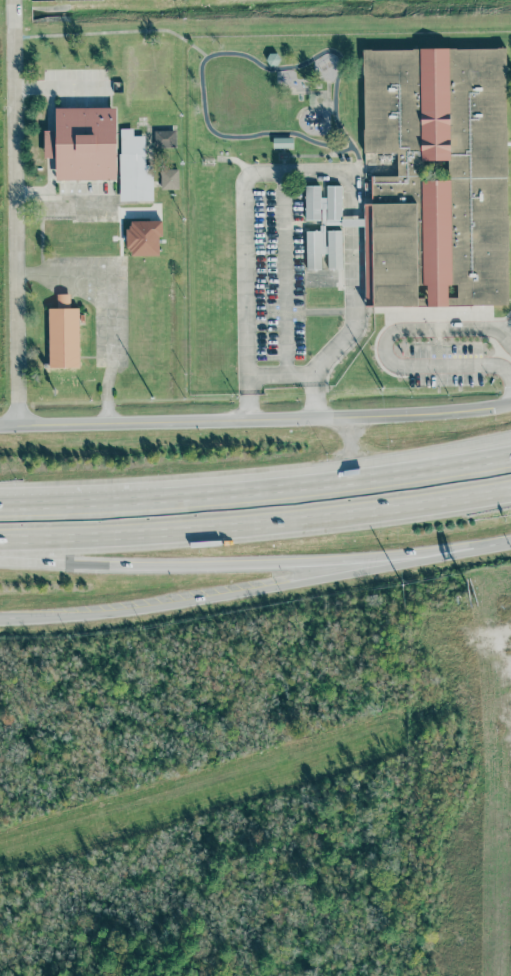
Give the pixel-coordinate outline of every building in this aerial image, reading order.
[(507,304),(372,305),(370,204),(370,176),(397,176),(396,153),(363,153),(362,49),(505,47),(507,304)] [(266,59),(269,53),(276,54),(280,60),(276,66),(269,66),(266,59)] [(117,106),(117,182),(53,183),(53,157),(46,157),(45,130),(56,130),(55,107),(117,106)] [(120,202),(153,201),(153,166),(145,166),(144,136),(132,136),(132,129),(119,129),(120,202)] [(160,170),(161,190),(179,189),(178,169),(160,170)] [(320,220),(305,220),(305,186),(320,186),(320,198),(320,220)] [(341,220),(326,220),(327,198),(326,186),(341,186),(341,219),(341,220)] [(364,219),(341,219),(341,220),(326,220),(327,198),(320,198),(320,220),(320,232),(320,254),(327,254),(327,247),(325,247),(325,226),(364,226),(364,219)] [(370,204),(364,204),(364,219),(364,226),(366,305),(372,305),(370,204)] [(162,221),(127,222),(127,256),(159,256),(159,236),(162,236),(162,221)] [(342,268),(327,269),(327,254),(327,247),(327,231),(341,231),(342,268)] [(321,269),(306,269),(305,232),(320,232),(320,254),(321,269)] [(50,309),(56,309),(55,292),(69,291),(69,307),(77,307),(78,367),(51,367),(50,309)]
